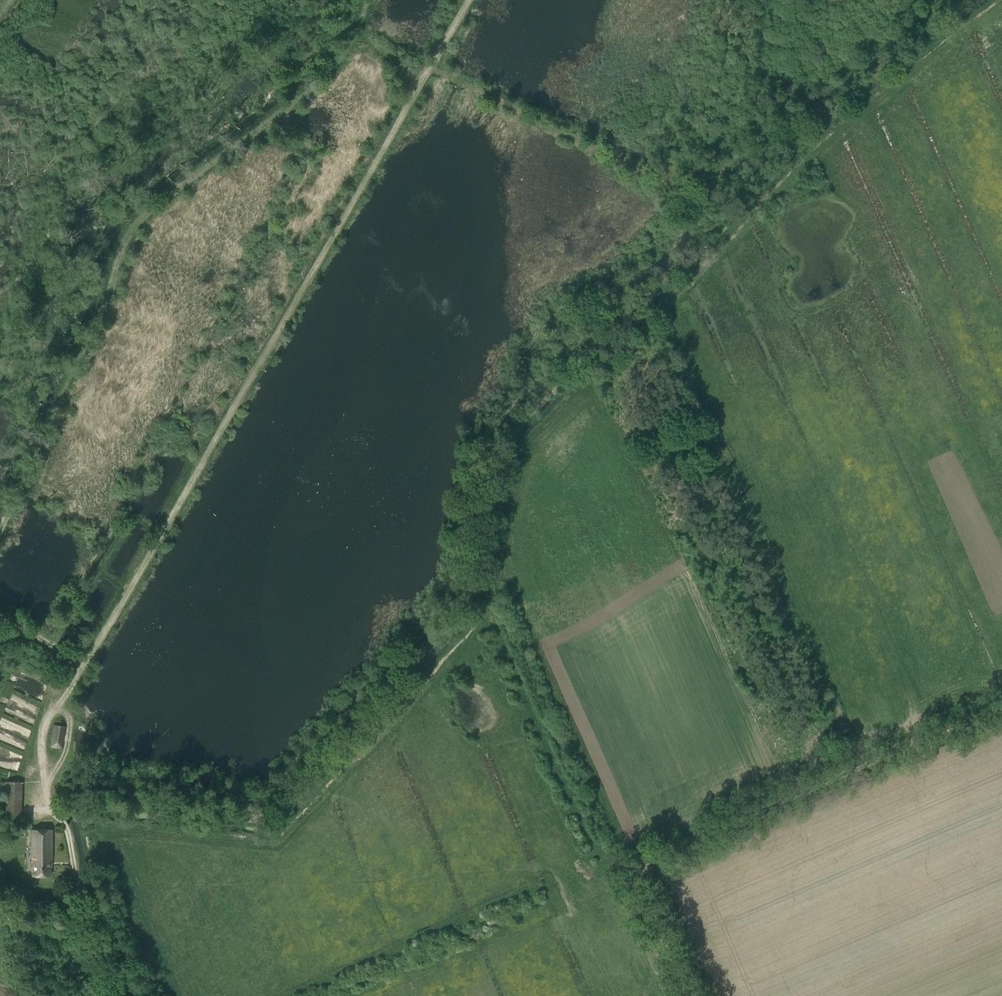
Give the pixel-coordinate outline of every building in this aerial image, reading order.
[(51,746),(61,747),(64,727),(54,725),(51,746)] [(7,815),(23,815),(24,780),(8,780),(7,815)] [(51,858),(52,830),(31,829),(31,858),(32,858),(32,875),(40,875),(50,876),(50,858),(51,858)] [(14,923),(10,912),(4,914),(9,925),(14,923)]
